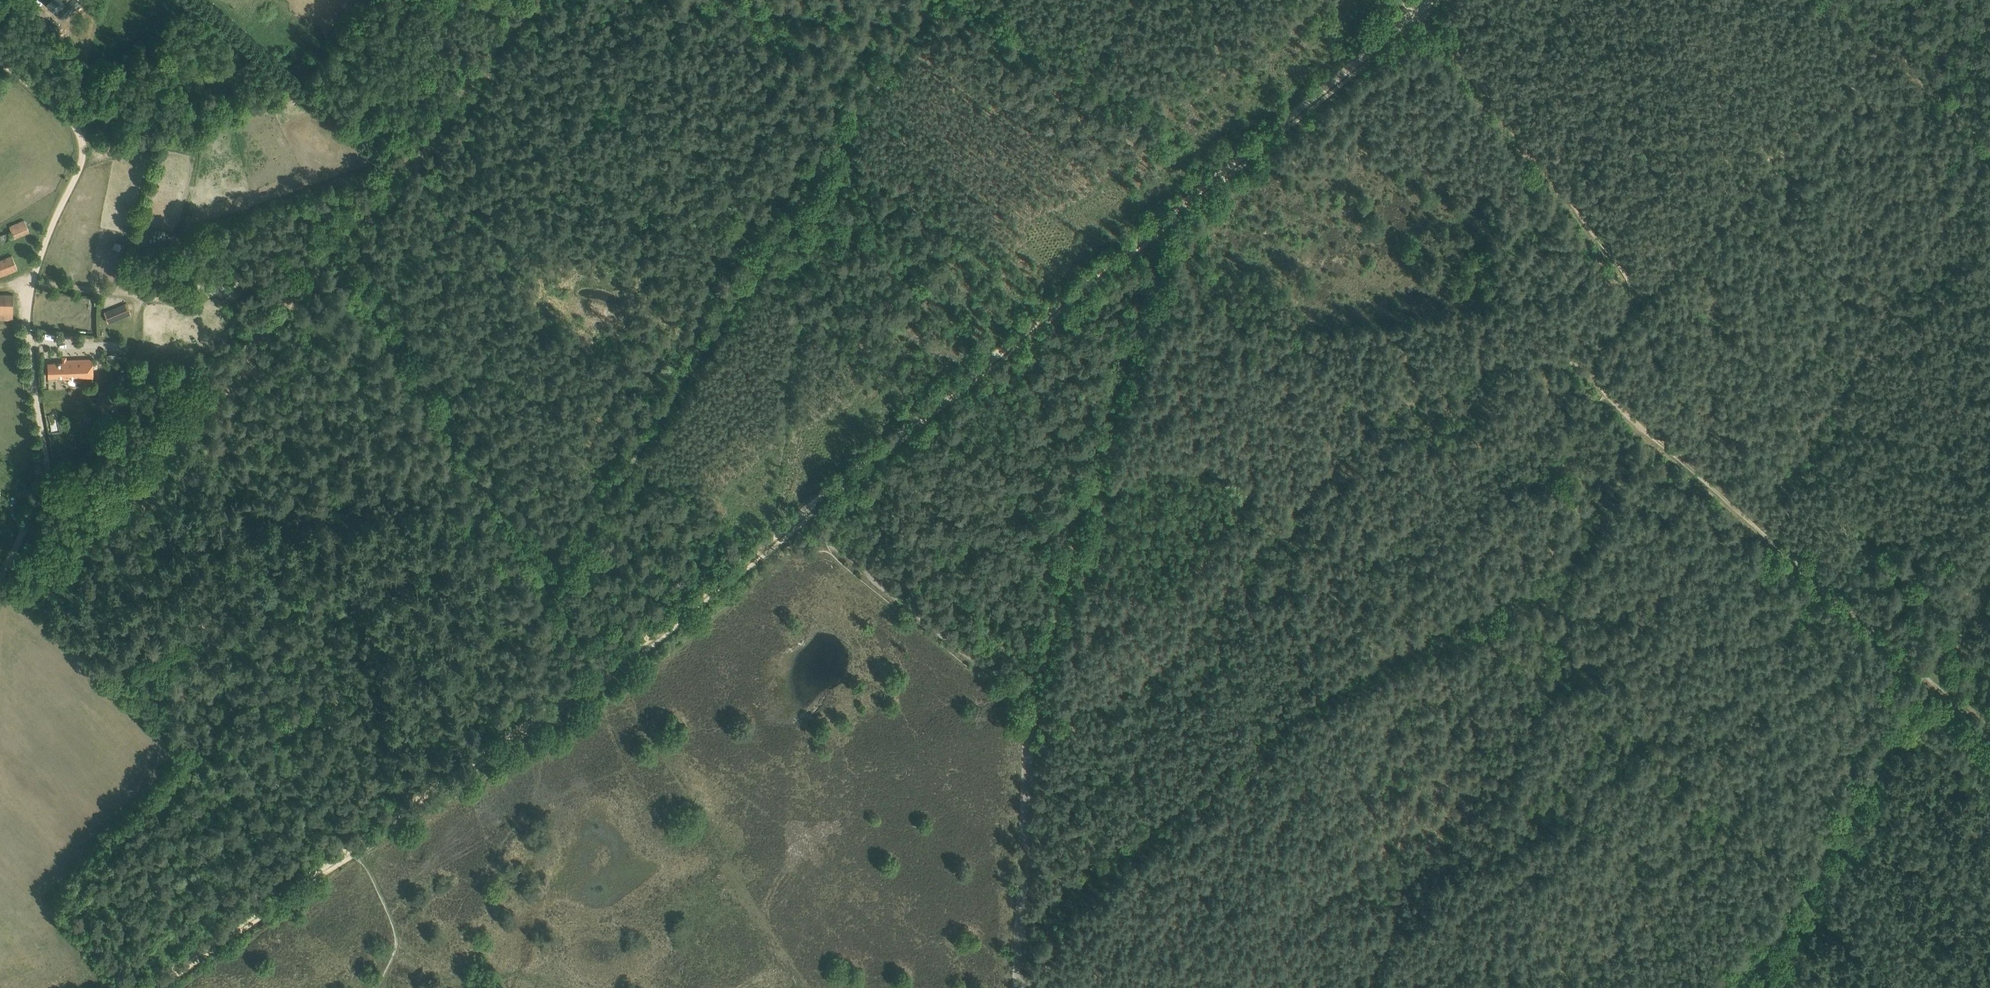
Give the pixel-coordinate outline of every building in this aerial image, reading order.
[(62,9),(60,7),(66,2),(64,0),(49,0),(46,2),(55,12),(60,17),(65,12),(62,9)] [(49,24),(52,27),(57,32),(61,27),(54,19),(49,24)] [(9,226),(14,237),(29,230),(25,220),(9,226)] [(2,242),(11,238),(8,232),(0,235),(0,238),(2,242)] [(0,258),(0,275),(18,269),(14,254),(0,258)] [(13,319),(13,294),(0,294),(0,319),(13,319)] [(131,313),(127,302),(104,311),(108,322),(131,313)] [(108,361),(119,359),(118,352),(107,353),(108,361)] [(62,359),(63,362),(48,362),(48,376),(63,376),(63,377),(93,377),(93,359),(62,359)] [(116,394),(100,397),(103,414),(119,411),(116,394)]
